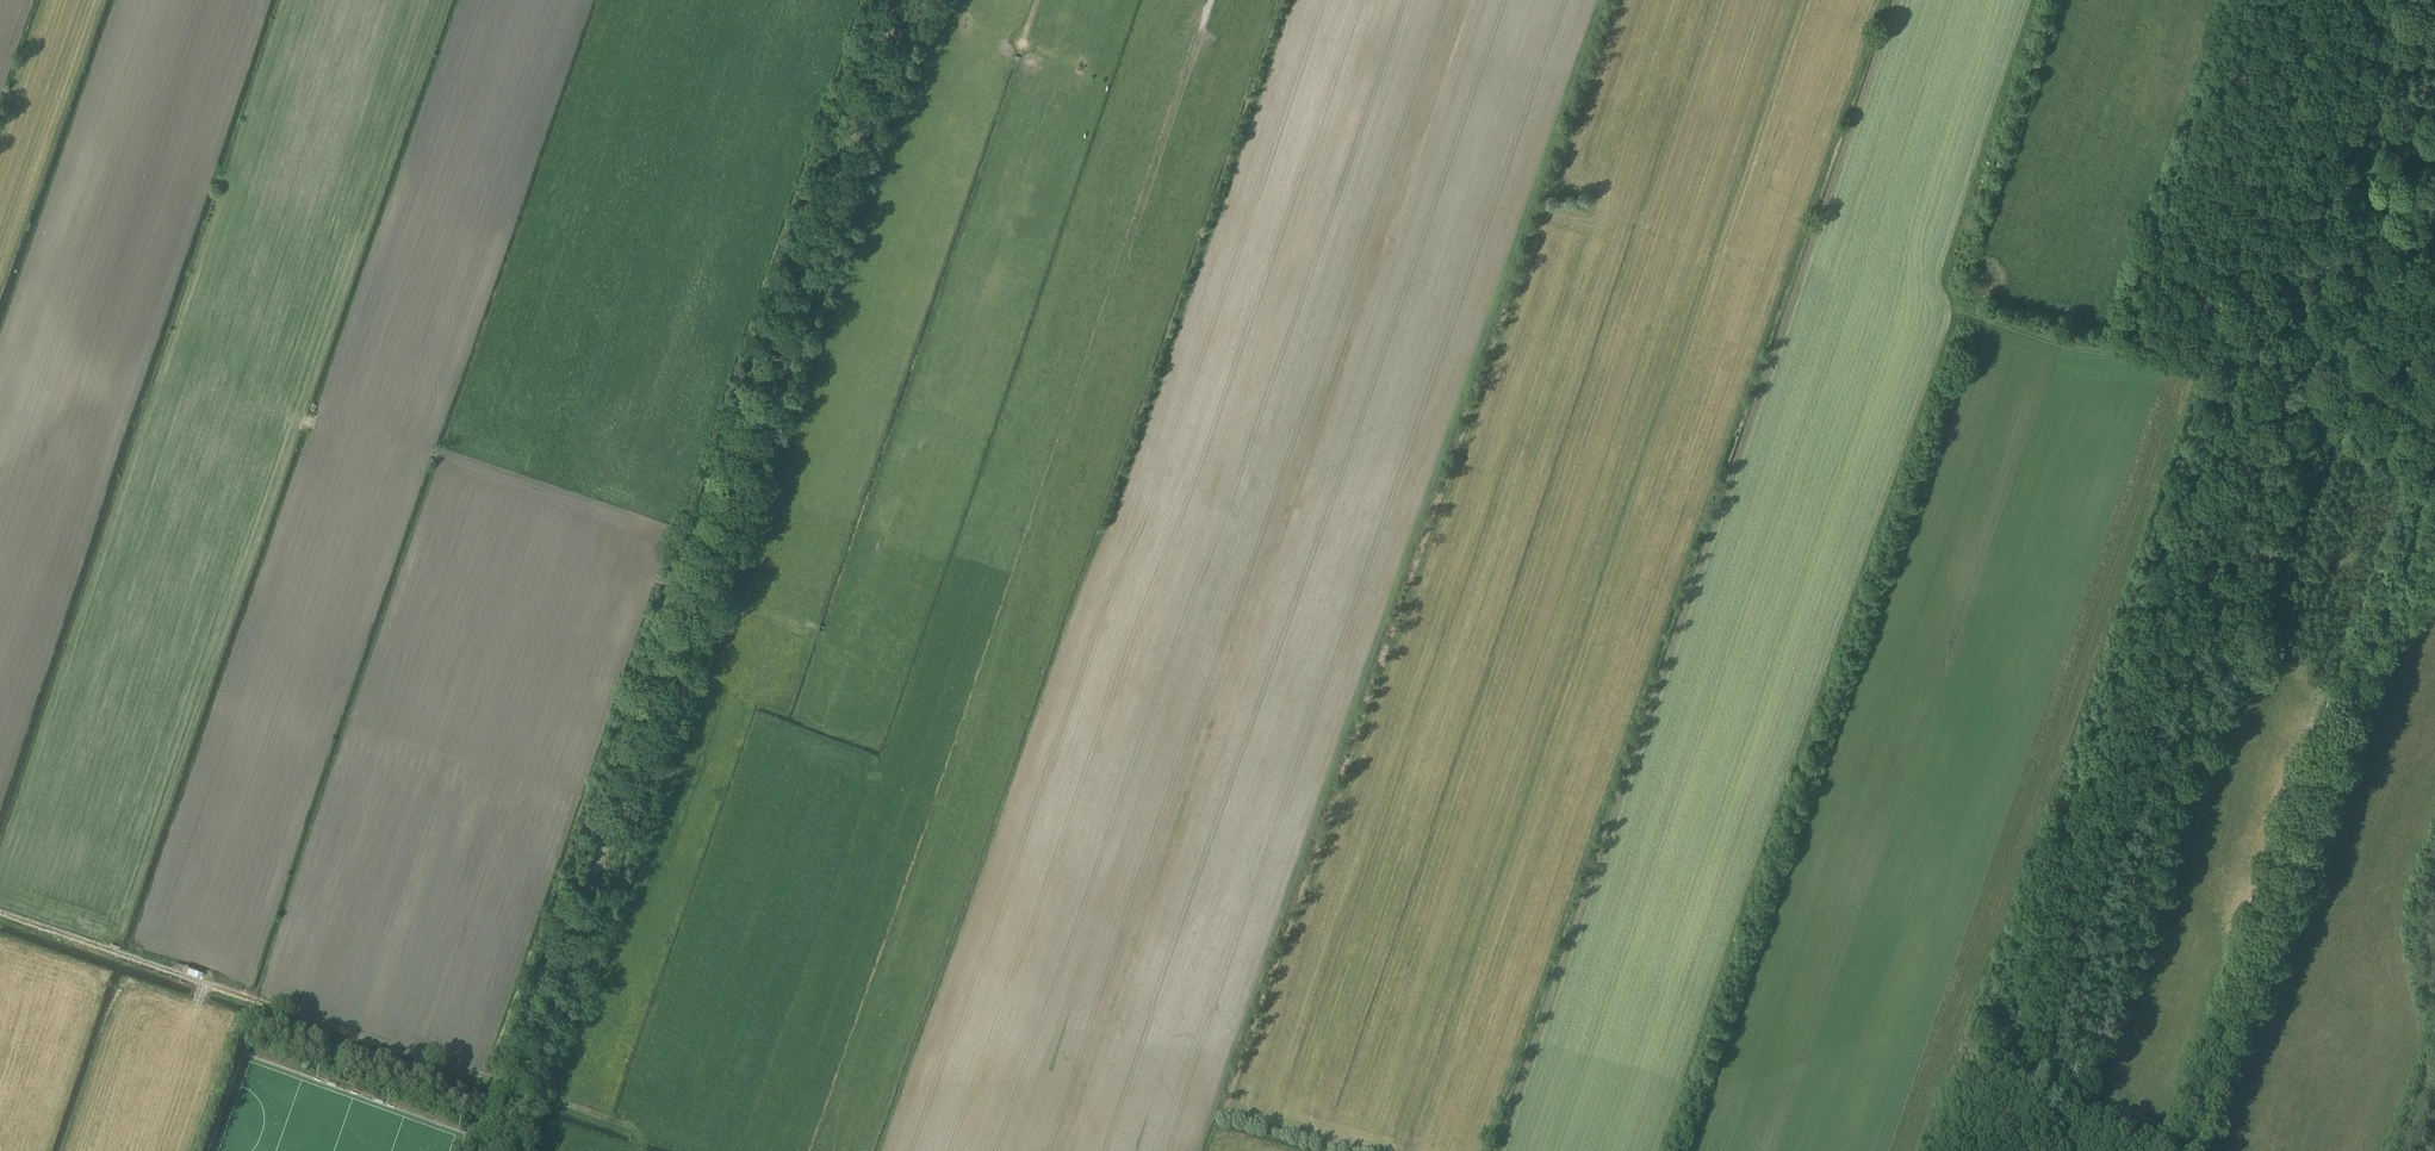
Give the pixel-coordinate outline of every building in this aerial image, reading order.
[(186,964),(184,971),(202,977),(205,970),(186,964)]
